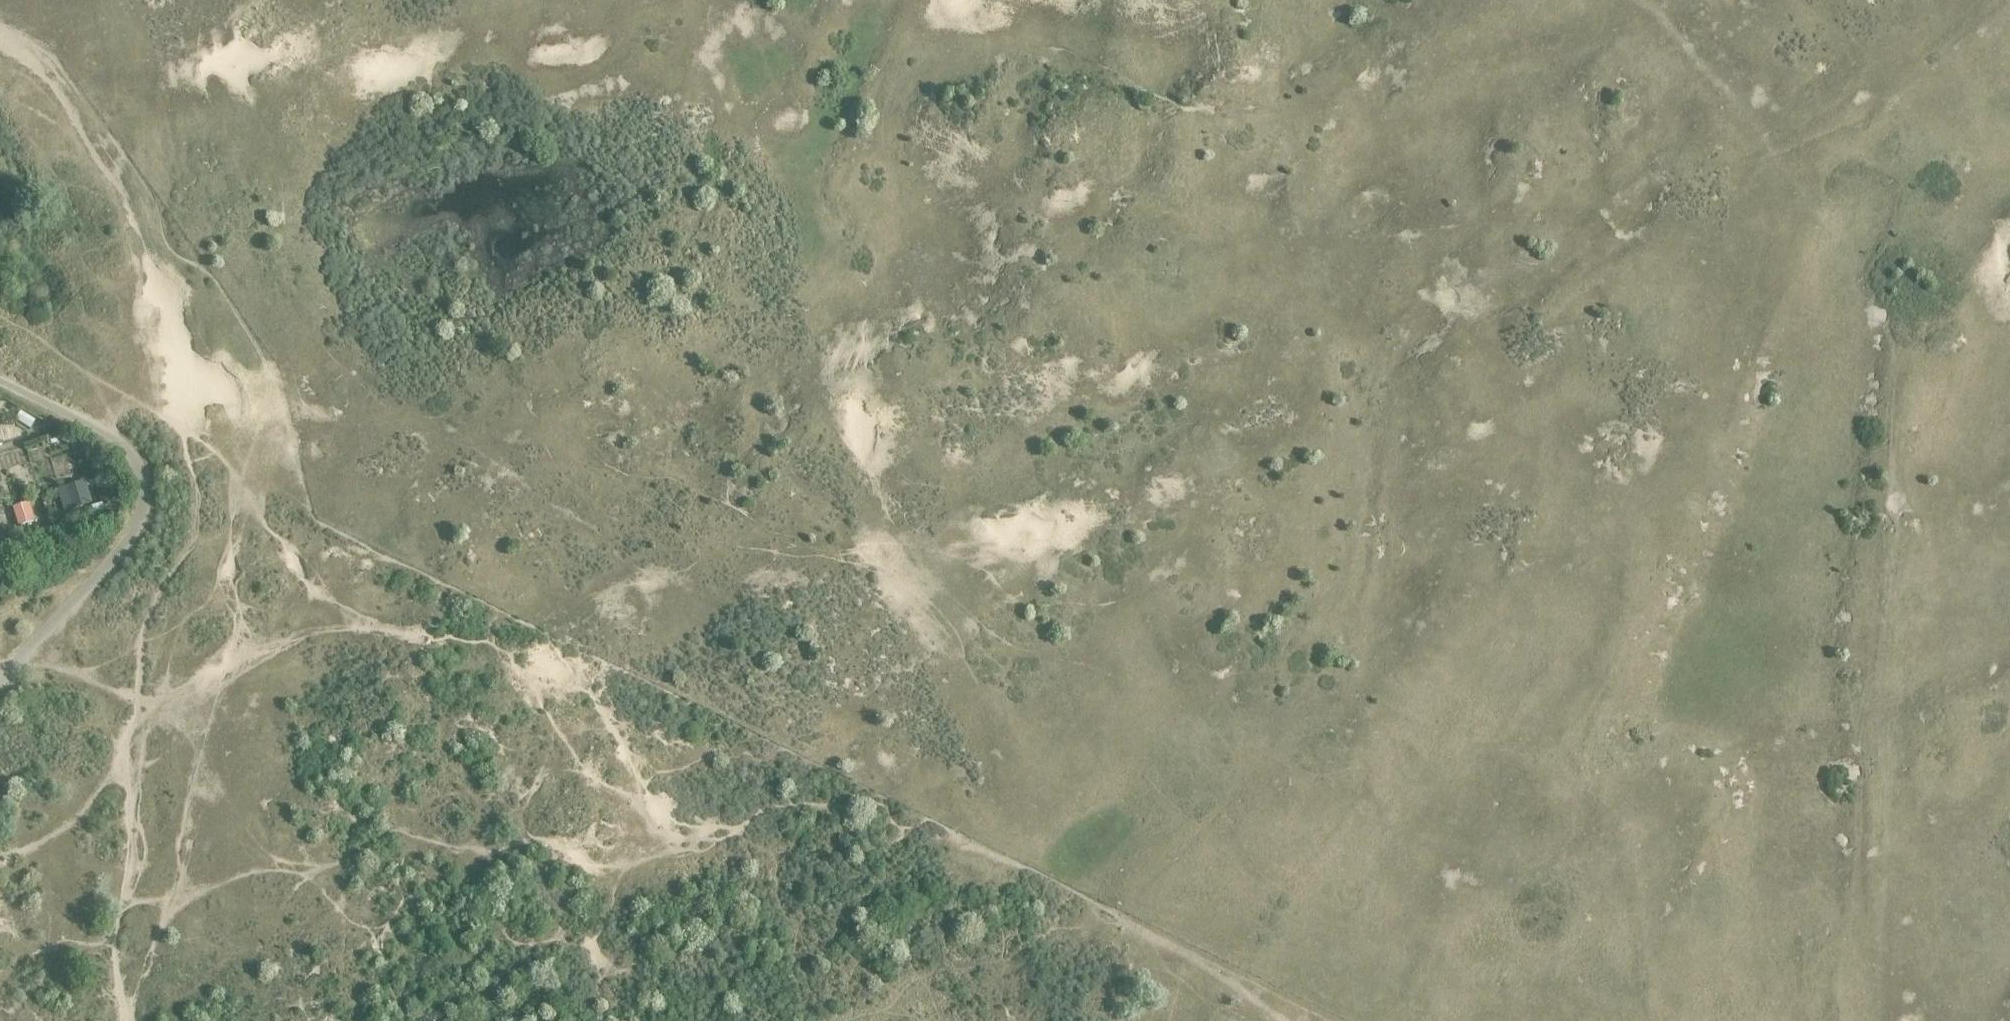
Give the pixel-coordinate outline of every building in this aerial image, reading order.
[(83,482),(58,489),(64,512),(90,504),(83,482)] [(29,502),(12,507),(18,526),(35,521),(29,502)]
